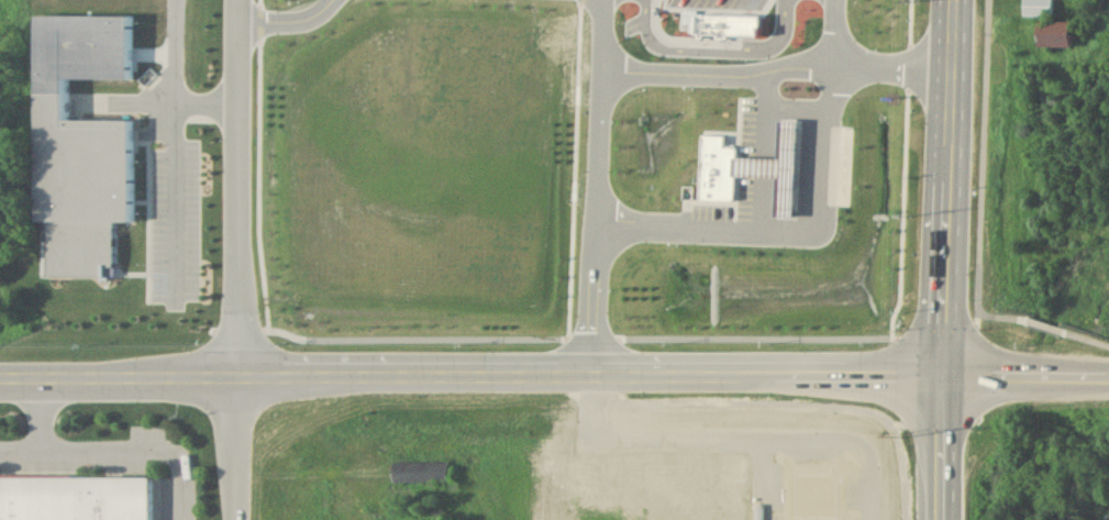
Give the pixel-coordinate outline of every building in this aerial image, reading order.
[(1050,0),(1022,0),(1022,16),(1050,16),(1050,0)] [(699,5),(765,7),(765,27),(776,27),(777,55),(700,54),(701,43),(696,43),(697,34),(687,34),(686,9),(699,10),(699,5)] [(1038,21),(1038,46),(1069,46),(1069,21),(1038,21)] [(738,155),(738,174),(770,174),(784,174),(784,213),(805,213),(806,117),(785,117),(785,155),(770,155),(738,155)] [(703,134),(702,200),(739,200),(740,145),(728,145),(729,134),(720,134),(703,134)] [(92,284),(121,284),(121,265),(149,265),(149,247),(92,247),(92,284)] [(447,481),(447,461),(392,461),(392,481),(447,481)] [(148,477),(0,477),(0,519),(148,519),(148,477)]
